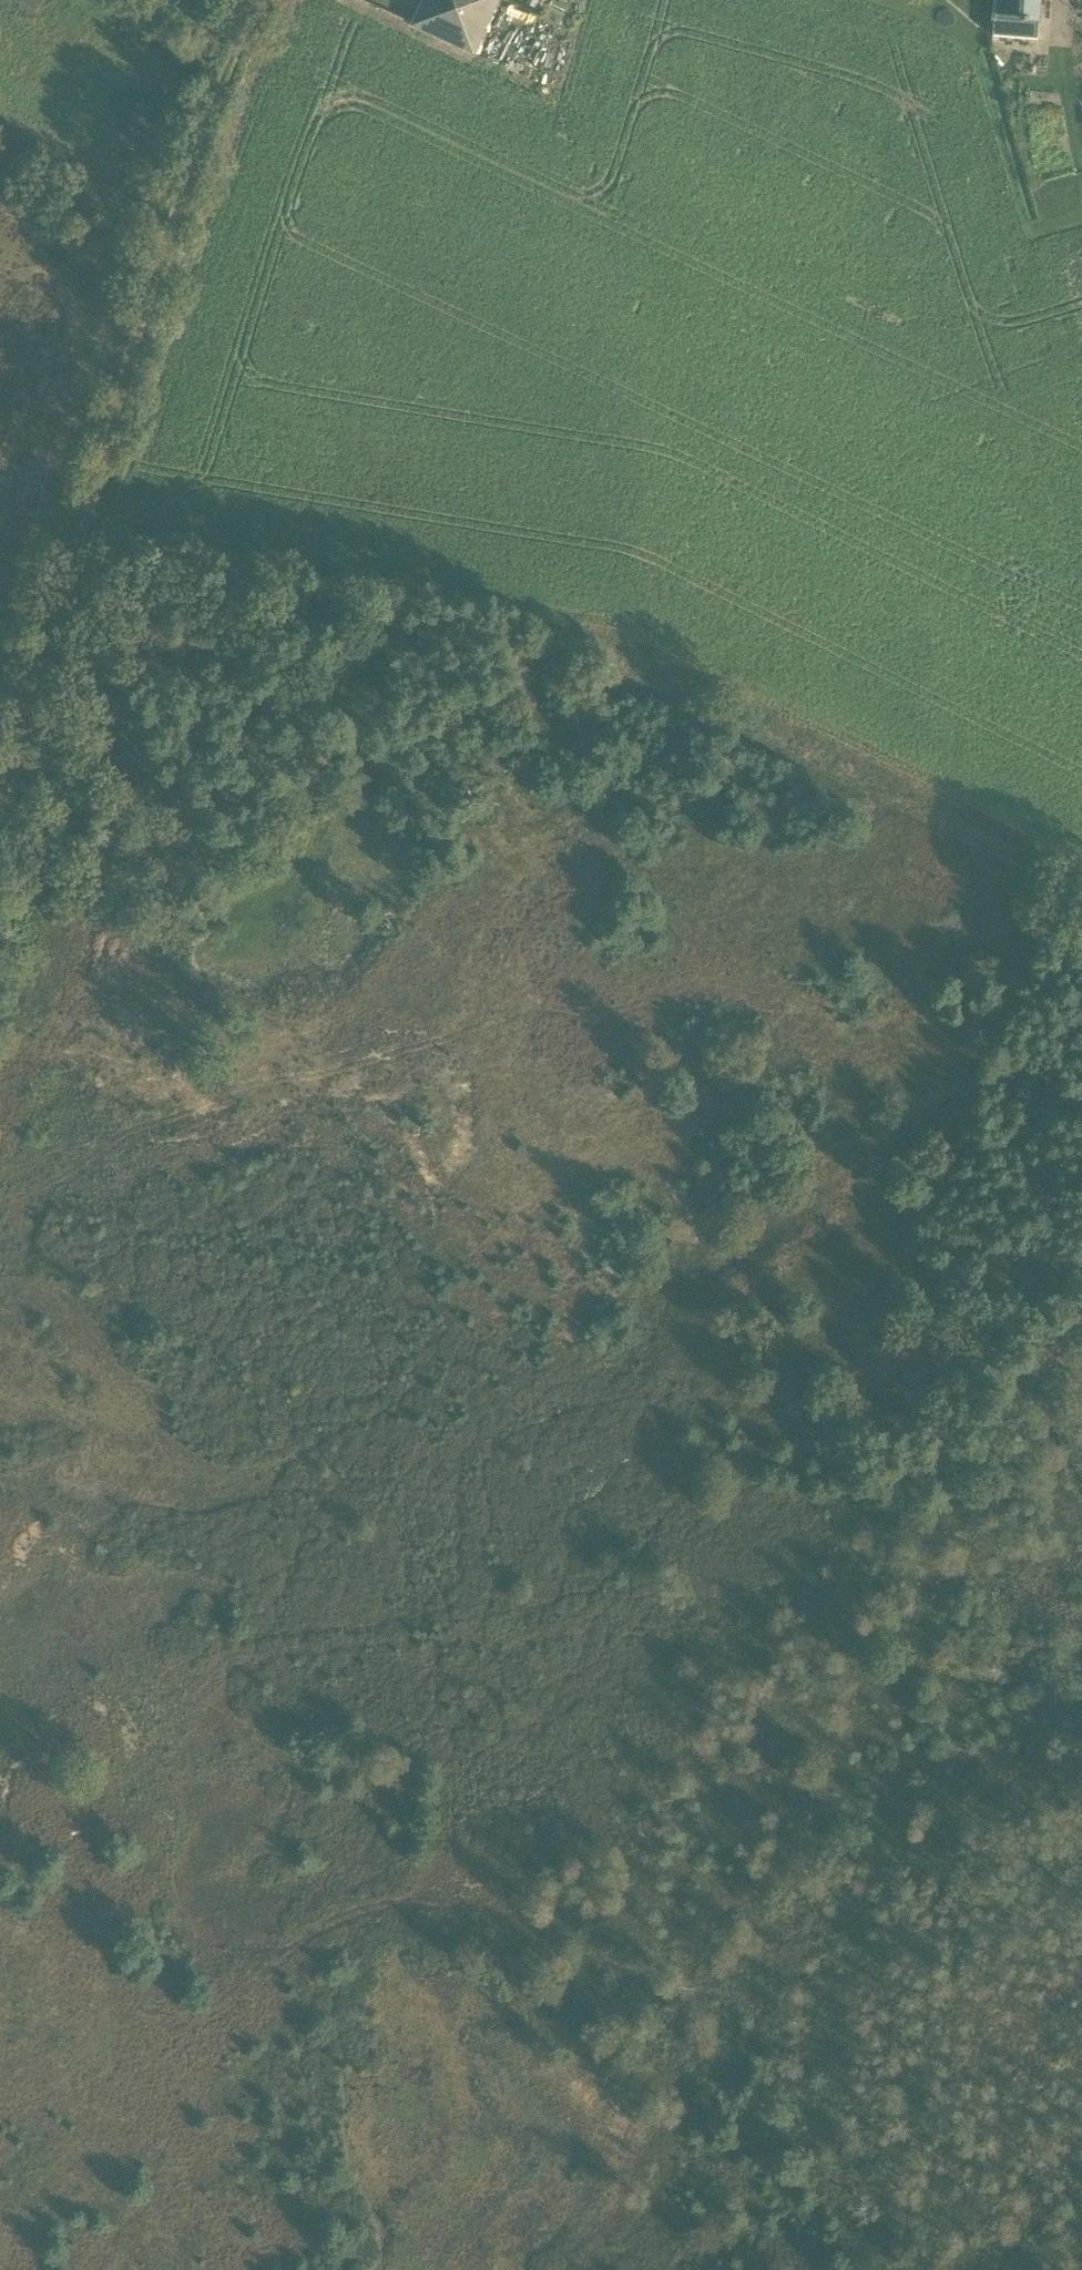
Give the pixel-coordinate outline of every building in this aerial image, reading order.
[(33,10),(41,0),(20,0),(33,10)] [(413,26),(471,53),(497,0),(426,0),(413,26)] [(993,35),(994,35),(1038,38),(1039,28),(1039,20),(1040,20),(1041,0),(995,0),(994,17),(993,30),(993,35)]
